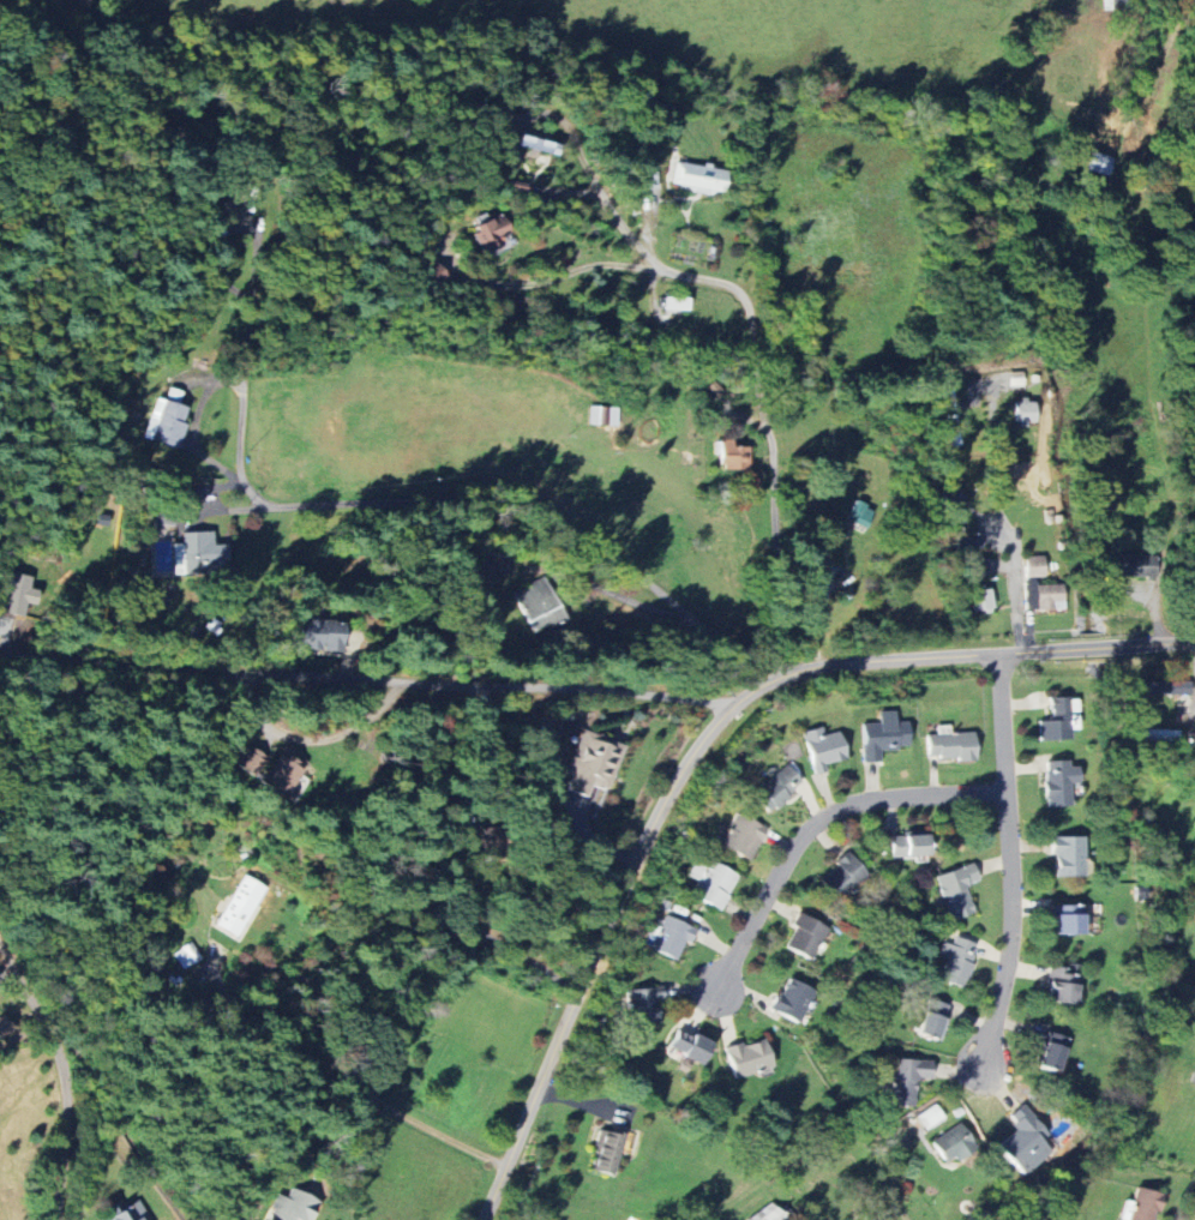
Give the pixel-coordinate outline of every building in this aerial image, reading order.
[(1107,175),(1112,158),(1088,152),(1084,169),(1107,175)] [(723,192),(727,169),(676,161),(672,184),(723,192)] [(224,221),(243,224),(245,207),(252,208),(254,193),(229,189),(224,221)] [(500,238),(509,234),(501,214),(475,224),(486,253),(503,246),(500,238)] [(446,279),(437,262),(420,271),(429,288),(446,279)] [(664,310),(689,311),(689,298),(664,297),(664,310)] [(949,446),(959,446),(954,387),(943,388),(949,446)] [(178,448),(185,423),(182,423),(186,407),(180,405),(184,392),(171,388),(167,400),(156,397),(145,439),(178,448)] [(1036,401),(1016,401),(1015,425),(1035,425),(1036,401)] [(604,426),(617,426),(618,408),(604,407),(604,426)] [(749,469),(749,447),(733,447),(733,439),(722,439),(722,470),(749,469)] [(847,518),(867,529),(876,512),(857,501),(847,518)] [(213,532),(184,533),(184,544),(174,544),(175,574),(223,573),(222,546),(213,546),(213,532)] [(980,537),(957,538),(958,550),(981,549),(980,537)] [(1157,553),(1112,552),(1111,576),(1156,578),(1157,553)] [(1046,577),(1046,556),(1026,556),(1027,577),(1046,577)] [(38,590),(29,588),(32,578),(11,573),(1,612),(23,618),(27,603),(34,606),(38,590)] [(562,620),(547,579),(515,590),(531,632),(562,620)] [(1064,604),(1064,584),(1037,585),(1038,605),(1064,604)] [(994,610),(991,589),(972,592),(974,612),(994,610)] [(297,649),(344,650),(345,621),(298,619),(297,649)] [(1174,694),(1173,682),(1136,683),(1136,695),(1174,694)] [(1051,699),(1052,720),(1039,721),(1040,741),(1071,740),(1069,698),(1051,699)] [(863,724),(865,763),(882,762),(881,749),(910,747),(909,722),(897,723),(897,711),(880,712),(880,723),(863,724)] [(826,765),(848,759),(840,732),(827,735),(824,727),(804,732),(815,775),(827,772),(826,765)] [(1137,740),(1181,742),(1181,730),(1137,729),(1137,740)] [(567,774),(571,776),(566,791),(585,798),(589,785),(606,791),(623,745),(583,730),(567,774)] [(928,735),(929,760),(976,759),(975,733),(928,735)] [(283,796),(306,762),(284,746),(260,780),(283,796)] [(264,759),(246,749),(236,767),(254,777),(264,759)] [(1045,806),(1073,807),(1074,785),(1080,785),(1080,764),(1046,763),(1045,806)] [(803,783),(786,764),(753,795),(770,814),(803,783)] [(753,860),(767,826),(735,813),(721,847),(753,860)] [(929,856),(928,833),(891,834),(892,858),(929,856)] [(1085,836),(1052,837),(1052,855),(1056,855),(1057,877),(1086,877),(1085,836)] [(868,877),(851,853),(819,877),(837,900),(868,877)] [(721,910),(738,874),(699,856),(689,877),(698,881),(691,896),(721,910)] [(937,875),(950,921),(974,914),(966,884),(978,881),(974,864),(937,875)] [(215,926),(237,939),(267,888),(244,875),(215,926)] [(1054,906),(1055,935),(1084,935),(1083,905),(1054,906)] [(814,960),(828,926),(800,914),(786,948),(814,960)] [(653,951),(678,960),(685,942),(691,944),(697,928),(664,917),(653,951)] [(978,945),(955,938),(953,946),(943,943),(939,957),(947,959),(940,981),(965,989),(978,945)] [(182,971),(201,959),(191,942),(172,954),(182,971)] [(1048,1002),(1077,1003),(1079,969),(1049,968),(1048,1002)] [(815,991),(789,978),(772,1010),(798,1024),(815,991)] [(663,1023),(661,988),(630,990),(632,1024),(663,1023)] [(939,1041),(949,1005),(927,999),(917,1035),(939,1041)] [(668,1051),(700,1067),(711,1045),(680,1029),(668,1051)] [(1058,1072),(1069,1038),(1049,1032),(1039,1066),(1058,1072)] [(734,1079),(773,1070),(766,1040),(744,1045),(743,1043),(726,1047),(734,1079)] [(915,1106),(916,1080),(931,1080),(932,1061),(895,1060),(895,1071),(882,1070),(882,1084),(891,1085),(890,1105),(915,1106)] [(917,1118),(926,1131),(945,1118),(936,1105),(917,1118)] [(1023,1177),(1052,1153),(1041,1140),(1048,1135),(1024,1105),(1007,1119),(1017,1131),(998,1146),(1023,1177)] [(931,1142),(945,1164),(953,1159),(956,1164),(978,1149),(961,1123),(931,1142)] [(604,1132),(593,1170),(613,1176),(625,1138),(604,1132)] [(1137,1187),(1133,1203),(1126,1201),(1121,1219),(1152,1219),(1159,1193),(1137,1187)] [(317,1201),(291,1189),(287,1199),(279,1195),(267,1219),(309,1219),(317,1201)] [(133,1203),(105,1219),(144,1219),(133,1203)] [(774,1203),(749,1219),(786,1219),(774,1203)]
